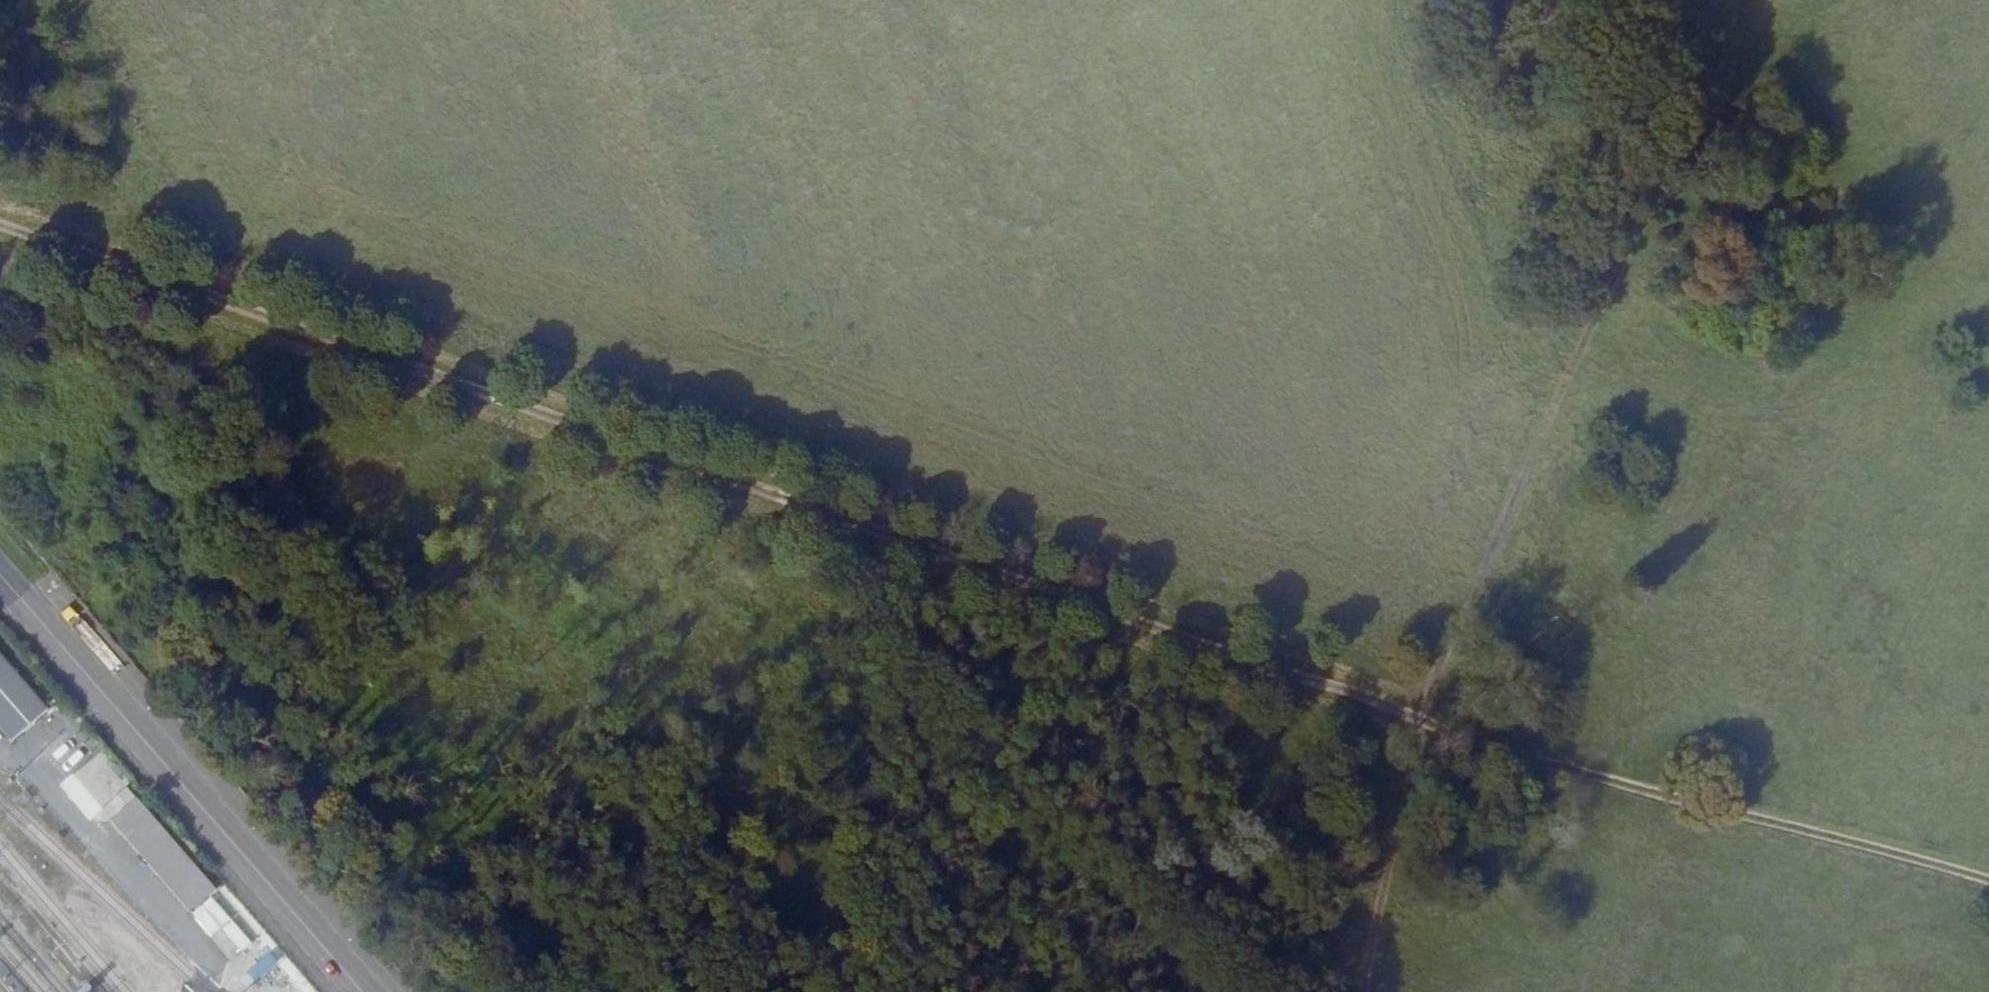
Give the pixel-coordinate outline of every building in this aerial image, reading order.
[(0,660),(0,730),(10,741),(44,711),(0,660)] [(137,803),(110,823),(187,916),(215,893),(137,803)] [(211,899),(194,914),(251,976),(268,960),(211,899)]
